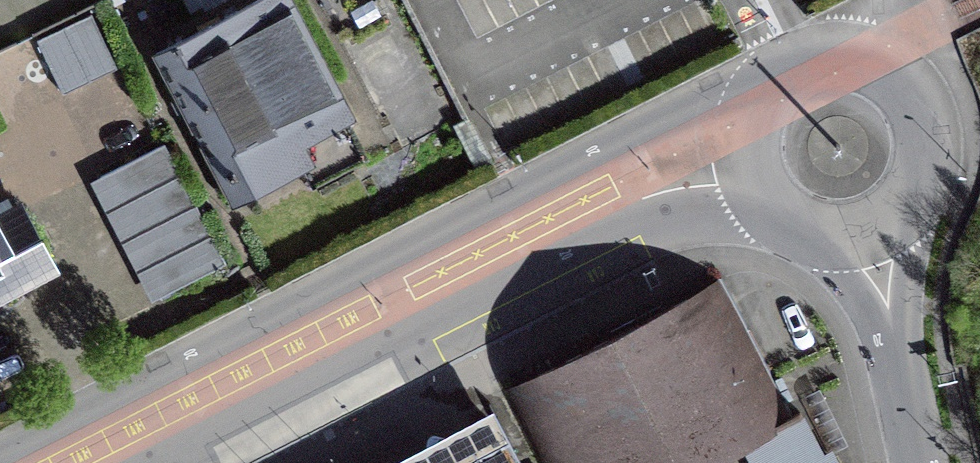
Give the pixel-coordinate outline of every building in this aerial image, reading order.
[(156,53),(237,208),(308,171),(297,152),(349,125),(284,0),(259,0),(156,53)] [(163,144),(97,178),(158,298),(225,264),(163,144)] [(8,266),(19,287),(54,268),(23,208),(0,220),(0,270),(8,266)] [(722,281),(504,393),(540,462),(710,462),(757,439),(794,420),(722,281)] [(794,420),(757,439),(770,462),(816,462),(796,424),(794,420)] [(501,426),(431,462),(520,462),(501,426)]
